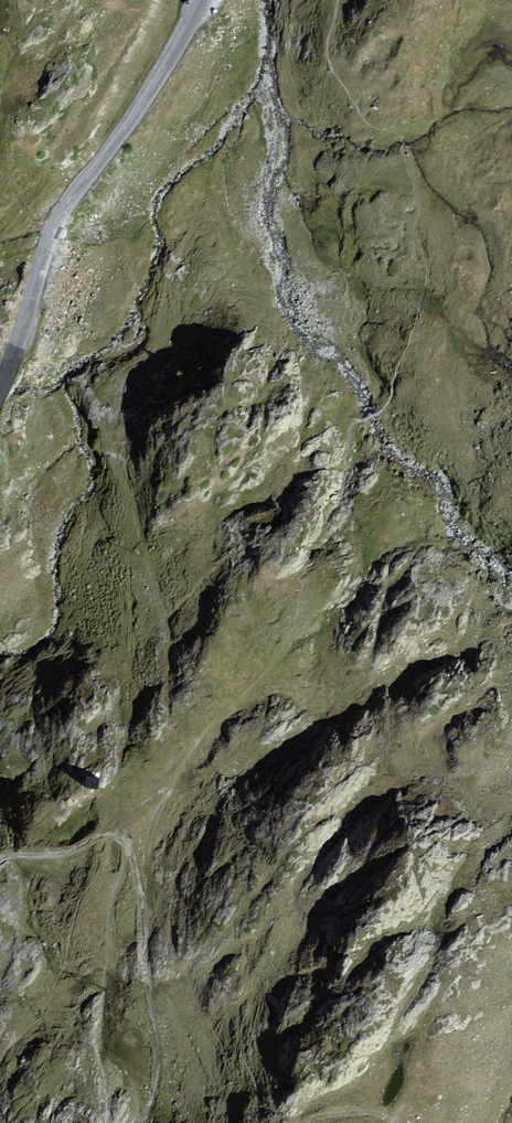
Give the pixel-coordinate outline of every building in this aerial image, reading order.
[(99,779),(86,777),(84,787),(97,789),(99,779)]
